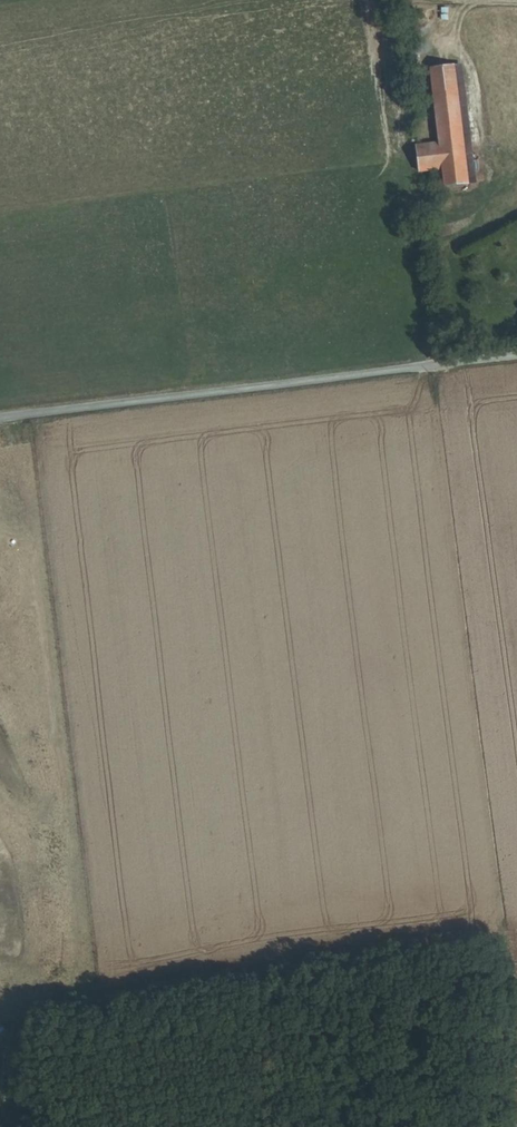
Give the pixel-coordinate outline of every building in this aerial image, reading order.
[(445,185),(465,183),(452,66),(431,68),(439,143),(417,145),(419,171),(443,168),(445,185)]
